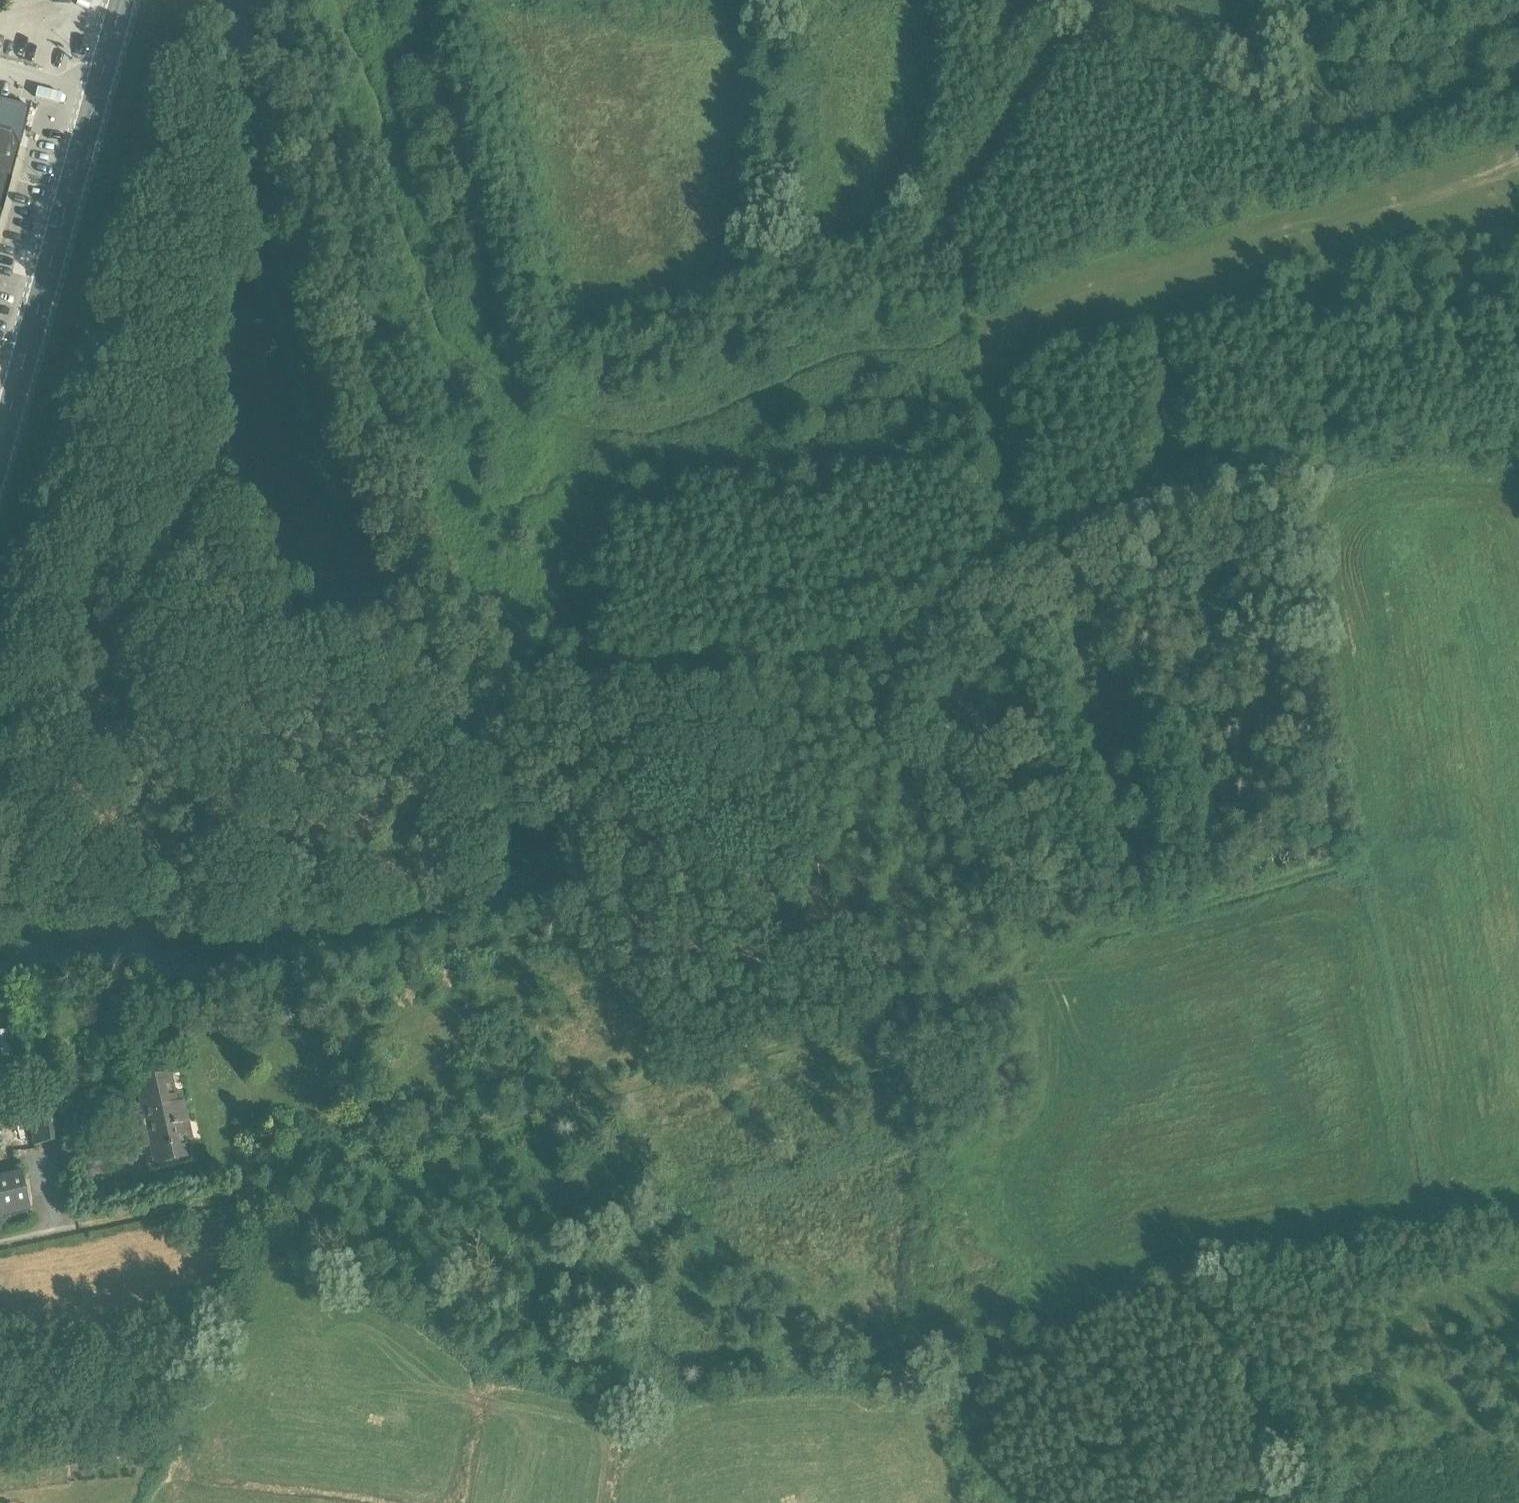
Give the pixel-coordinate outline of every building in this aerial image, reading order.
[(20,147),(12,132),(10,132),(15,112),(0,108),(0,220),(20,147)] [(187,1141),(193,1140),(181,1091),(176,1092),(172,1072),(135,1080),(143,1116),(127,1120),(134,1151),(149,1147),(154,1167),(191,1158),(187,1141)] [(60,1126),(58,1127),(54,1107),(28,1111),(33,1146),(63,1142),(60,1126)] [(583,1174),(599,1172),(597,1158),(580,1161),(583,1174)] [(6,1233),(3,1219),(15,1217),(14,1215),(31,1212),(22,1172),(0,1177),(0,1234),(6,1233)]
